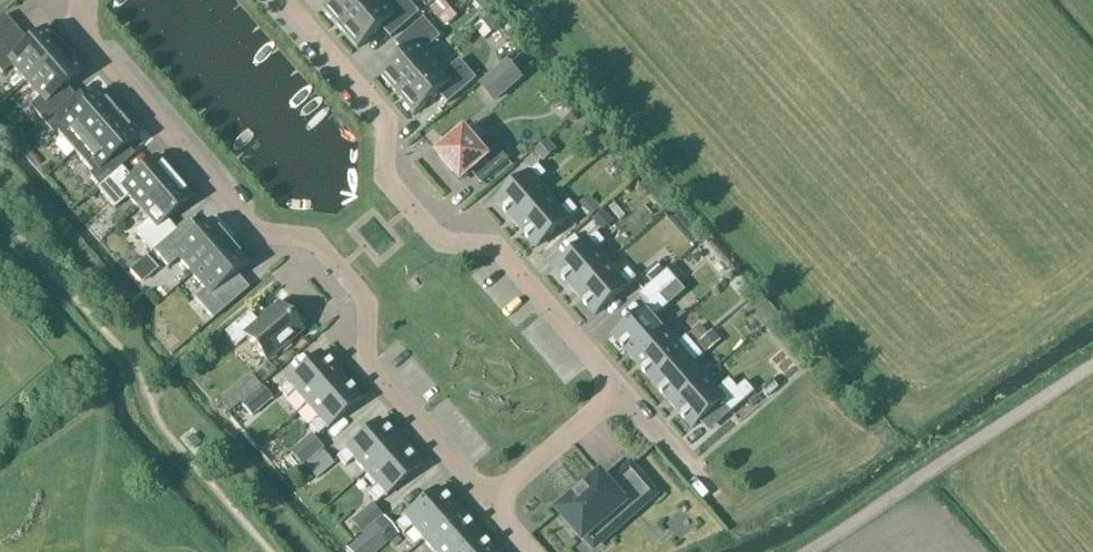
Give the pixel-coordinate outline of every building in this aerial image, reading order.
[(374,0),(332,0),(323,8),(340,29),(374,0)] [(382,0),(374,0),(340,29),(358,49),(382,28),(391,38),(419,14),(408,0),(396,0),(388,7),(382,0)] [(4,16),(0,20),(0,73),(2,75),(12,67),(25,83),(63,50),(45,28),(28,43),(4,16)] [(380,74),(397,95),(435,62),(426,51),(441,38),(424,19),(395,44),(404,54),(380,74)] [(485,39),(496,29),(487,19),(476,29),(485,39)] [(63,50),(25,83),(39,99),(29,107),(43,123),(74,97),(65,87),(82,72),(63,50)] [(509,59),(480,84),(495,101),(524,76),(509,59)] [(445,73),(435,62),(397,95),(415,115),(439,94),(448,104),(476,80),(460,61),(445,73)] [(119,114),(100,92),(81,109),(72,99),(43,124),(53,135),(56,132),(74,153),(119,114)] [(138,136),(119,114),(74,153),(92,173),(88,176),(98,187),(121,168),(127,162),(119,152),(138,136)] [(481,184),(508,161),(488,136),(476,147),(464,133),(462,135),(456,128),(442,140),(448,147),(438,155),(460,181),(470,172),(481,184)] [(174,178),(156,158),(131,179),(121,168),(98,187),(96,189),(114,209),(128,197),(138,209),(174,178)] [(516,225),(550,196),(538,182),(546,175),(538,166),(530,173),(529,172),(496,202),(516,225)] [(191,198),(174,178),(138,209),(148,220),(134,232),(151,253),(176,232),(166,220),(191,198)] [(550,196),(516,225),(536,248),(570,219),(569,219),(578,212),(569,202),(561,209),(550,196)] [(229,242),(210,220),(198,231),(189,221),(153,252),(167,268),(178,259),(191,275),(229,242)] [(554,269),(574,293),(608,263),(597,250),(605,243),(596,233),(588,240),(554,269)] [(248,264),(229,242),(191,275),(204,290),(194,299),(212,321),(248,290),(235,275),(248,264)] [(608,263),(574,293),(594,316),(628,287),(628,286),(636,279),(628,270),(620,277),(608,263)] [(677,282),(667,271),(644,291),(653,302),(647,308),(613,337),(633,360),(667,331),(655,318),(668,306),(660,297),(677,282)] [(301,331),(279,306),(258,324),(248,313),(224,333),(236,347),(246,338),(265,361),(301,331)] [(728,355),(714,340),(723,331),(708,315),(687,334),(717,366),(728,355)] [(652,383),(694,347),(686,337),(678,344),(667,331),(633,360),(652,383)] [(672,406),(706,377),(695,364),(703,356),(694,347),(652,383),(672,406)] [(294,392),(306,406),(340,377),(320,353),(286,383),(278,390),(286,399),(294,392)] [(360,400),(340,377),(306,406),(318,419),(309,426),(318,436),(326,429),(360,400)] [(717,390),(706,377),(672,406),(692,429),(722,403),(731,414),(755,393),(745,382),(737,389),(729,380),(717,390)] [(353,460),(365,474),(398,444),(378,421),(344,450),(345,450),(336,457),(345,467),(353,460)] [(323,452),(310,437),(291,455),(303,469),(323,452)] [(419,468),(398,444),(365,474),(376,487),(368,494),(376,504),(384,497),(385,497),(419,468)] [(333,467),(322,455),(305,470),(316,481),(333,467)] [(655,495),(631,467),(609,486),(600,476),(558,512),(583,541),(598,527),(607,537),(655,495)] [(411,528),(423,541),(457,512),(437,489),(403,518),(395,525),(403,535),(411,528)] [(693,496),(670,515),(684,532),(707,514),(693,496)] [(382,517),(371,504),(351,521),(362,535),(382,517)] [(476,535),(457,512),(423,541),(432,551),(456,551),(476,535)] [(375,525),(355,543),(362,551),(378,551),(389,542),(375,525)] [(476,535),(456,551),(491,551),(476,535)]
